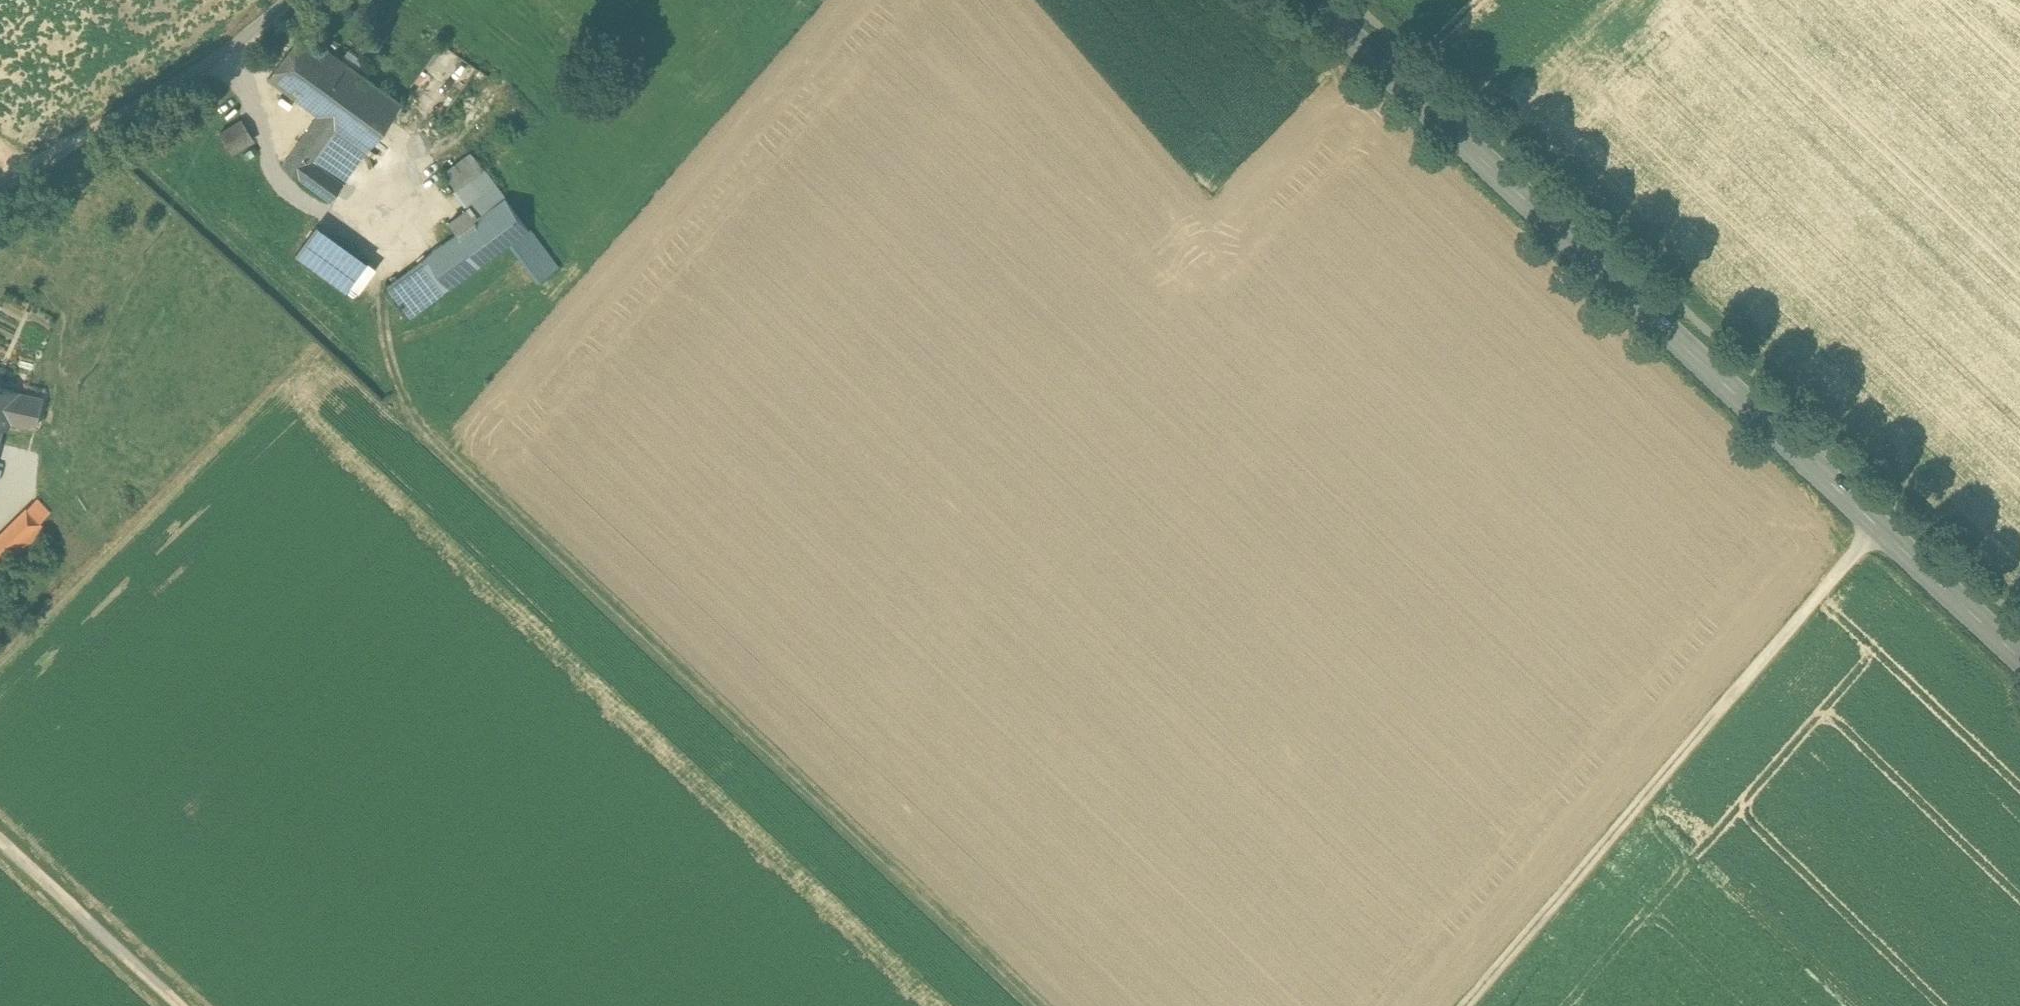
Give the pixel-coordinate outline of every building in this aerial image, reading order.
[(303,31),(268,77),(319,114),(324,118),(358,70),(303,31)] [(319,114),(282,165),(300,177),(331,200),(402,102),(358,70),(324,118),(319,114)] [(240,120),(220,132),(232,153),(253,141),(240,120)] [(457,234),(427,256),(449,287),(509,243),(529,228),(472,152),(444,172),(470,206),(449,222),(457,234)] [(367,262),(317,225),(296,254),(346,291),(367,262)] [(558,267),(529,228),(509,243),(538,282),(558,267)] [(449,287),(427,256),(408,270),(431,300),(449,287)] [(0,387),(0,426),(3,427),(9,428),(11,421),(37,427),(44,397),(19,391),(0,387)] [(38,499),(28,509),(41,523),(51,513),(38,499)] [(0,537),(0,574),(46,528),(41,523),(28,509),(0,537)]
